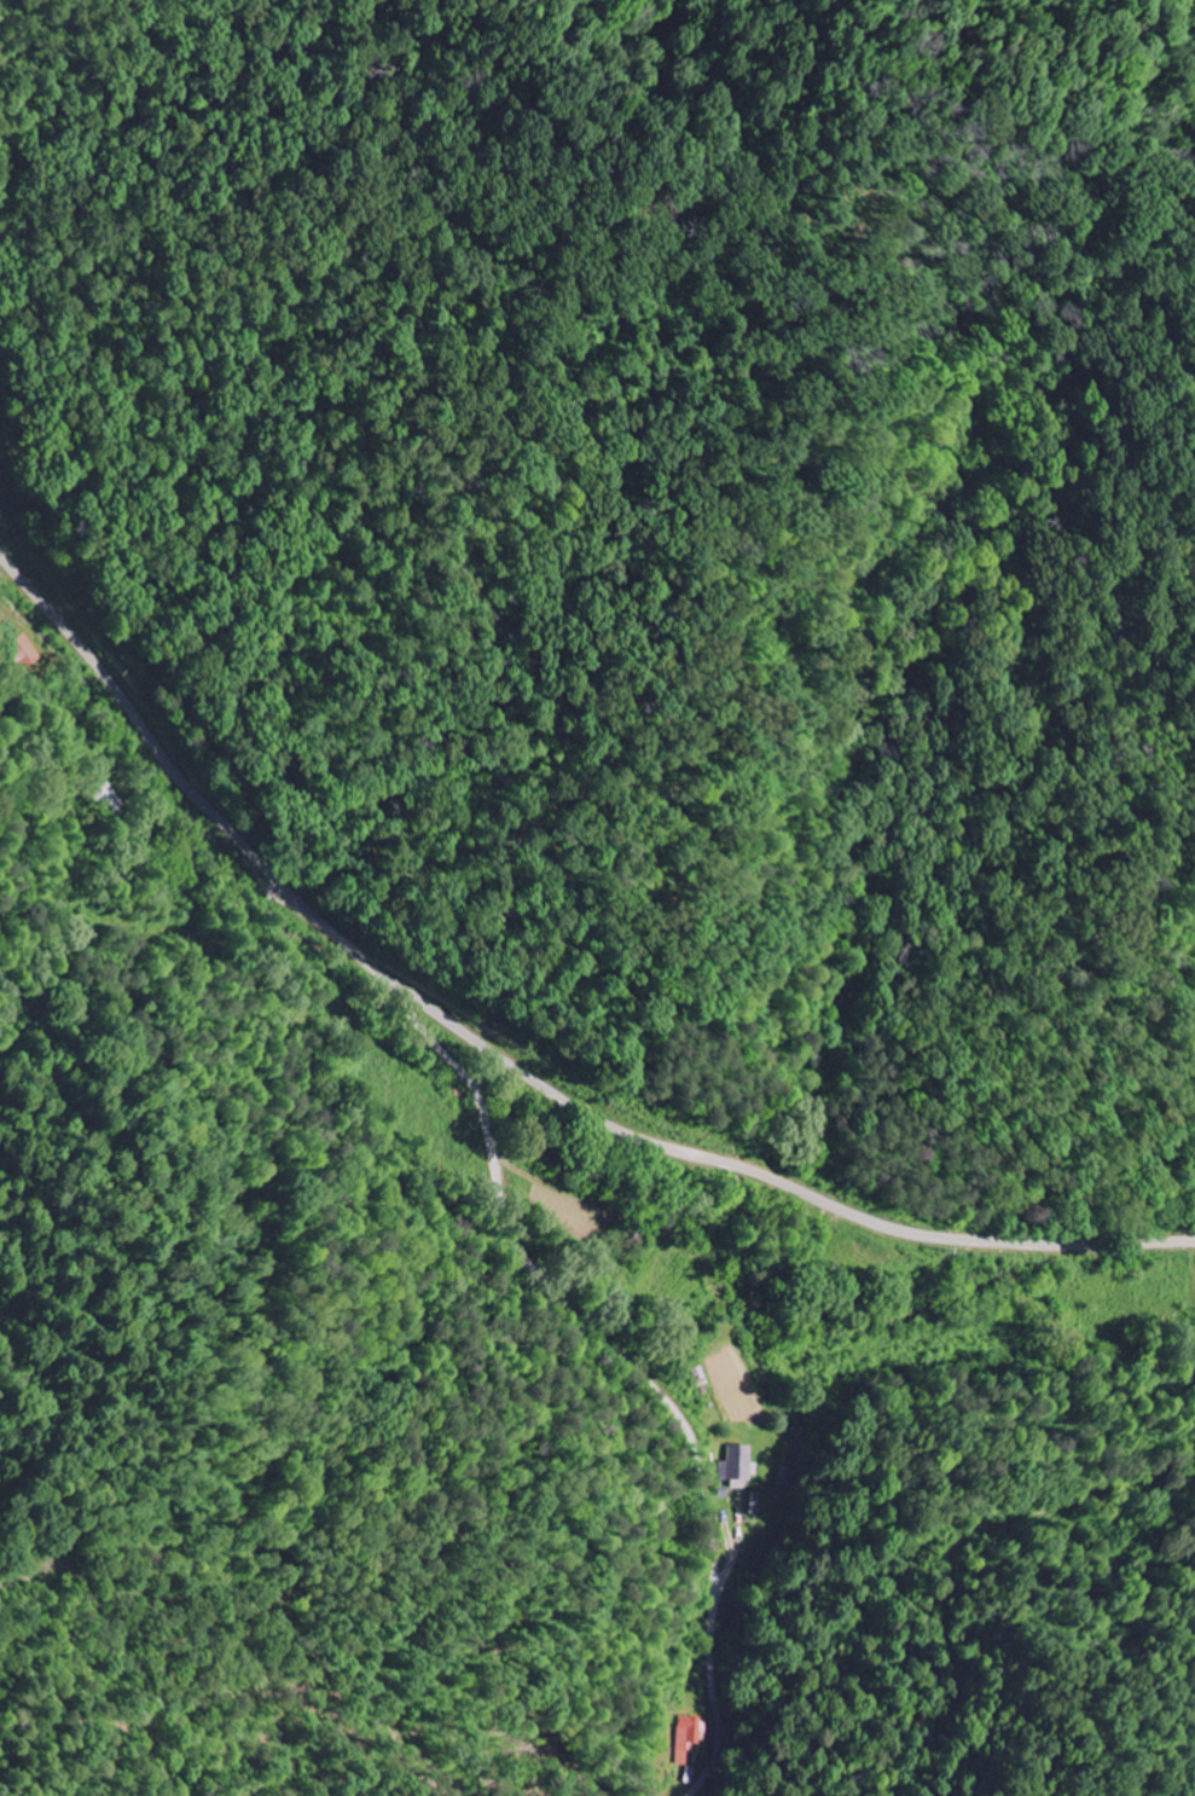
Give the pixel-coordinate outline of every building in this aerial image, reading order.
[(23,671),(42,660),(27,633),(8,644),(23,671)] [(757,1481),(757,1463),(751,1463),(752,1453),(745,1453),(745,1447),(731,1447),(730,1461),(724,1461),(723,1480),(757,1481)]
